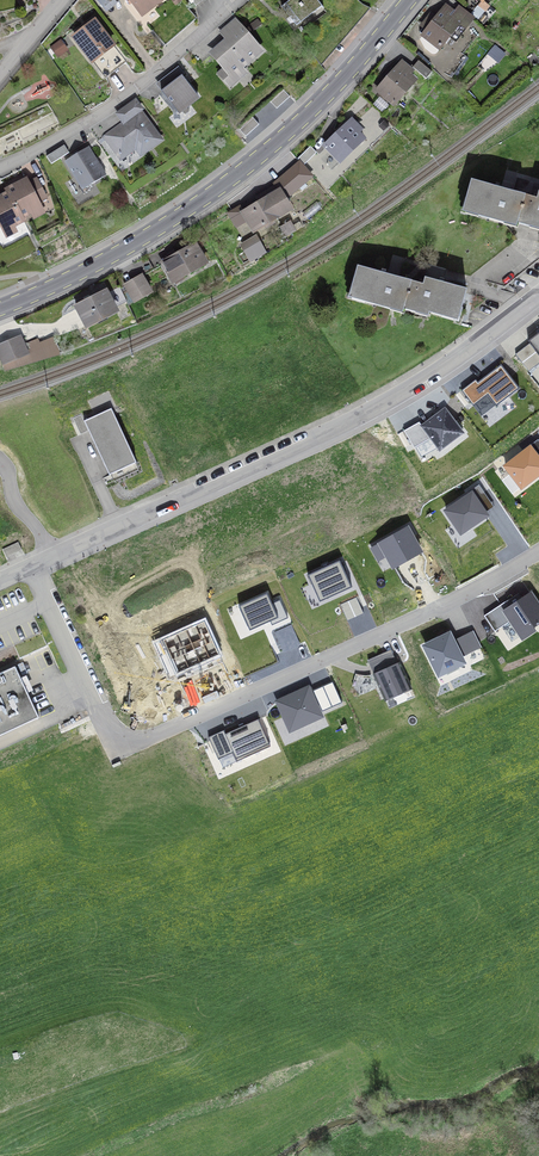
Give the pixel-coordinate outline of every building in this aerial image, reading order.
[(142,14),(161,0),(131,0),(142,14)] [(322,6),(317,0),(289,0),(286,3),(301,21),(322,6)] [(336,6),(350,19),(356,11),(343,0),(341,0),(336,6)] [(356,11),(362,4),(358,0),(343,0),(356,11)] [(344,26),(350,19),(336,6),(329,13),(344,26)] [(449,36),(455,42),(473,18),(459,6),(453,13),(445,7),(435,19),(431,16),(423,26),(427,29),(423,34),(440,47),(449,36)] [(329,13),(323,20),(338,33),(344,26),(329,13)] [(220,33),(229,43),(214,56),(230,75),(260,50),(234,20),(220,33)] [(323,20),(314,32),(328,44),(338,33),(323,20)] [(95,22),(75,38),(90,57),(99,50),(102,53),(113,45),(95,22)] [(58,57),(67,50),(60,41),(51,48),(58,57)] [(412,67),(426,79),(432,72),(418,60),(412,67)] [(382,80),(383,81),(378,89),(394,103),(413,80),(407,74),(410,70),(401,62),(387,78),(384,77),(382,80)] [(197,95),(181,75),(161,91),(176,111),(197,95)] [(276,109),(290,97),(284,90),(270,102),(276,109)] [(140,153),(159,139),(138,111),(141,109),(135,101),(117,114),(123,122),(104,135),(120,157),(135,146),(140,153)] [(240,130),(246,136),(259,124),(253,118),(240,130)] [(331,138),(325,145),(340,160),(362,139),(355,133),(358,129),(350,121),(335,135),(334,134),(331,138)] [(64,145),(46,156),(51,164),(69,152),(64,145)] [(316,152),(310,145),(297,157),(303,164),(316,152)] [(88,147),(65,161),(82,189),(106,175),(88,147)] [(13,187),(7,190),(21,217),(41,207),(38,202),(46,198),(36,179),(28,183),(27,180),(17,185),(16,182),(11,185),(13,187)] [(518,220),(525,195),(470,180),(465,199),(469,200),(465,214),(478,217),(478,216),(504,224),(505,220),(517,223),(518,220)] [(273,222),(272,219),(282,213),(271,195),(267,190),(257,197),(260,201),(242,212),(241,211),(233,216),(237,223),(245,218),(253,231),(263,225),(264,227),(273,222)] [(271,195),(282,213),(290,209),(278,190),(271,195)] [(537,198),(525,195),(518,220),(517,223),(529,227),(530,223),(538,226),(538,192),(537,198)] [(23,220),(9,194),(4,196),(2,193),(0,195),(0,224),(3,230),(23,220)] [(256,238),(243,246),(250,258),(256,255),(257,257),(264,252),(256,238)] [(174,252),(168,255),(170,258),(163,263),(174,282),(206,263),(195,244),(176,255),(174,252)] [(403,309),(411,281),(357,266),(352,284),(355,285),(353,295),(365,298),(364,302),(375,305),(390,309),(391,306),(403,309)] [(141,276),(125,286),(134,301),(150,292),(141,276)] [(442,316),(443,313),(455,316),(458,307),(461,308),(466,290),(425,278),(423,284),(411,281),(403,309),(416,313),(417,310),(442,316)] [(84,301),(76,305),(90,334),(119,318),(113,308),(126,301),(116,282),(103,288),(105,292),(94,298),(93,296),(90,298),(88,295),(82,298),(84,301)] [(514,352),(527,370),(538,361),(538,333),(514,352)] [(52,337),(37,344),(35,340),(24,344),(21,336),(0,345),(0,357),(3,365),(2,365),(5,371),(60,354),(52,337)] [(475,382),(461,392),(473,407),(487,397),(496,409),(520,391),(501,367),(478,385),(475,382)] [(109,475),(136,463),(111,408),(84,421),(81,414),(73,418),(80,435),(88,431),(109,475)] [(420,423),(404,432),(411,445),(428,436),(440,450),(463,434),(445,409),(422,426),(420,423)] [(502,468),(521,493),(538,479),(538,441),(538,439),(528,446),(529,448),(502,468)] [(479,485),(470,492),(472,495),(443,514),(460,540),(491,520),(487,514),(495,509),(479,485)] [(409,528),(369,549),(378,565),(385,561),(392,574),(424,556),(409,528)] [(341,560),(307,575),(320,604),(354,589),(341,560)] [(485,615),(495,630),(509,620),(522,639),(538,628),(538,599),(532,588),(521,595),(519,592),(485,615)] [(269,592),(236,607),(249,637),(282,622),(269,592)] [(450,628),(422,642),(438,674),(445,671),(447,675),(459,669),(457,665),(467,660),(464,655),(455,638),(450,628)] [(482,646),(473,629),(455,638),(464,655),(482,646)] [(391,648),(368,659),(386,699),(412,688),(399,659),(397,660),(391,648)] [(39,717),(15,666),(0,673),(0,735),(39,717)] [(324,715),(309,683),(274,698),(288,730),(324,715)] [(224,729),(209,736),(219,757),(233,750),(238,761),(272,745),(259,717),(225,732),(224,729)]
